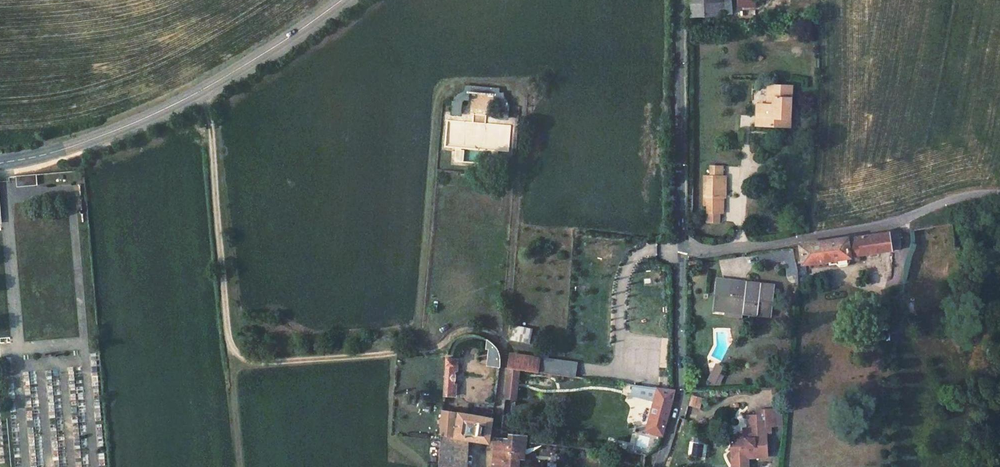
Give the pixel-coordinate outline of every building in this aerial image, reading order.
[(688,16),(721,16),(721,5),(728,5),(728,0),(688,0),(688,16)] [(734,12),(751,11),(751,0),(735,0),(734,12)] [(499,89),(466,86),(466,92),(460,93),(457,96),(454,101),(460,103),(464,100),(468,99),(468,93),(496,96),(495,101),(497,102),(499,103),(500,105),(501,107),(508,106),(507,102),(504,97),(504,94),(499,93),(499,89)] [(780,114),(757,114),(757,133),(747,133),(747,155),(767,155),(766,147),(782,147),(780,114)] [(782,147),(766,147),(767,155),(782,155),(782,147)] [(35,174),(18,175),(18,186),(36,184),(35,174)] [(721,210),(720,193),(718,193),(718,183),(707,183),(707,193),(702,193),(702,202),(707,202),(707,210),(707,217),(718,217),(718,210),(721,210)] [(893,234),(894,251),(901,250),(900,233),(893,234)] [(801,250),(792,251),(794,263),(825,259),(825,265),(835,263),(835,266),(846,264),(845,261),(857,260),(857,255),(892,250),(890,234),(800,247),(801,250)] [(770,281),(713,286),(714,300),(718,300),(719,315),(744,312),(745,317),(760,315),(760,312),(772,312),(770,281)] [(531,327),(510,325),(509,340),(529,341),(531,327)] [(447,347),(446,354),(449,354),(455,343),(464,339),(476,339),(488,344),(487,351),(490,352),(489,364),(497,365),(498,356),(494,346),(486,339),(476,335),(470,335),(461,336),(452,342),(447,347)] [(538,359),(507,356),(507,366),(520,368),(537,371),(538,359)] [(554,358),(539,356),(538,359),(537,371),(552,373),(554,358)] [(457,358),(445,358),(443,395),(454,395),(455,385),(450,385),(452,369),(456,369),(457,358)] [(573,361),(554,358),(552,373),(571,376),(573,361)] [(718,383),(726,368),(717,364),(710,379),(718,383)] [(520,368),(507,366),(505,398),(516,399),(520,368)] [(673,390),(660,388),(656,387),(645,428),(662,434),(673,390)] [(439,435),(467,440),(476,441),(487,442),(491,418),(470,415),(470,414),(441,409),(439,435)] [(762,414),(744,414),(744,435),(727,435),(727,459),(743,458),(761,458),(762,422),(771,423),(772,409),(762,409),(762,414)] [(521,456),(526,457),(528,441),(515,440),(515,427),(503,427),(503,425),(500,424),(499,438),(496,438),(493,466),(520,466),(521,456)] [(437,464),(459,466),(464,466),(466,445),(467,440),(439,435),(437,464)] [(691,441),(688,454),(700,458),(703,444),(691,441)]
